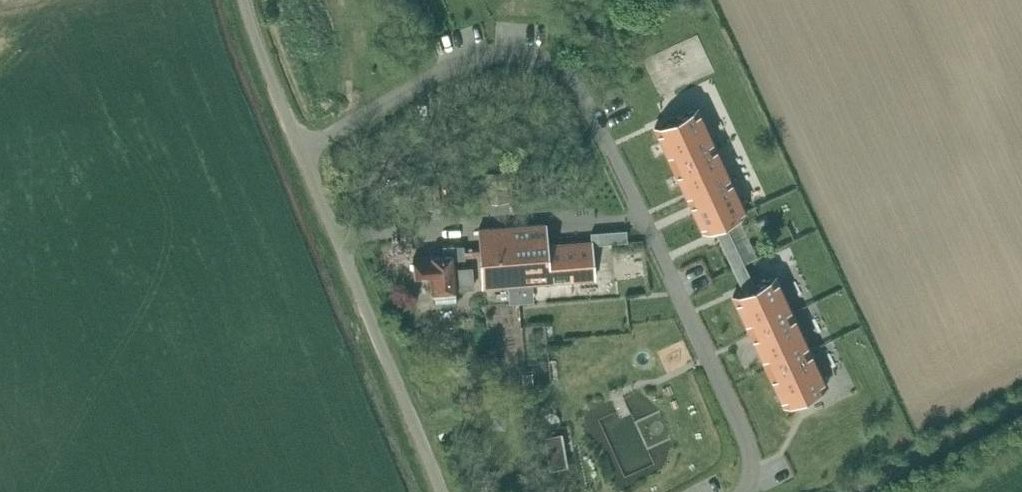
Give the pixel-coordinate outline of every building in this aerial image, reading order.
[(655,126),(671,163),(715,143),(699,106),(655,126)] [(715,143),(671,163),(688,199),(702,230),(703,230),(714,225),(721,240),(740,281),(750,276),(731,235),(724,220),(747,210),(746,210),(732,179),(715,143)] [(507,170),(485,171),(487,202),(508,201),(507,170)] [(441,183),(422,184),(424,208),(444,207),(441,183)] [(546,222),(479,227),(483,287),(595,278),(592,240),(548,243),(546,222)] [(467,255),(466,249),(466,243),(446,244),(447,253),(432,254),(432,255),(416,256),(418,276),(434,275),(435,290),(436,290),(437,302),(460,300),(459,288),(460,288),(460,287),(476,286),(475,266),(459,267),(458,257),(467,257),(467,255)] [(776,275),(733,295),(749,332),(793,312),(776,275)] [(793,312),(749,332),(783,404),(827,384),(793,312)] [(494,415),(493,427),(506,428),(506,416),(494,415)] [(562,431),(546,433),(551,467),(568,464),(562,431)]
